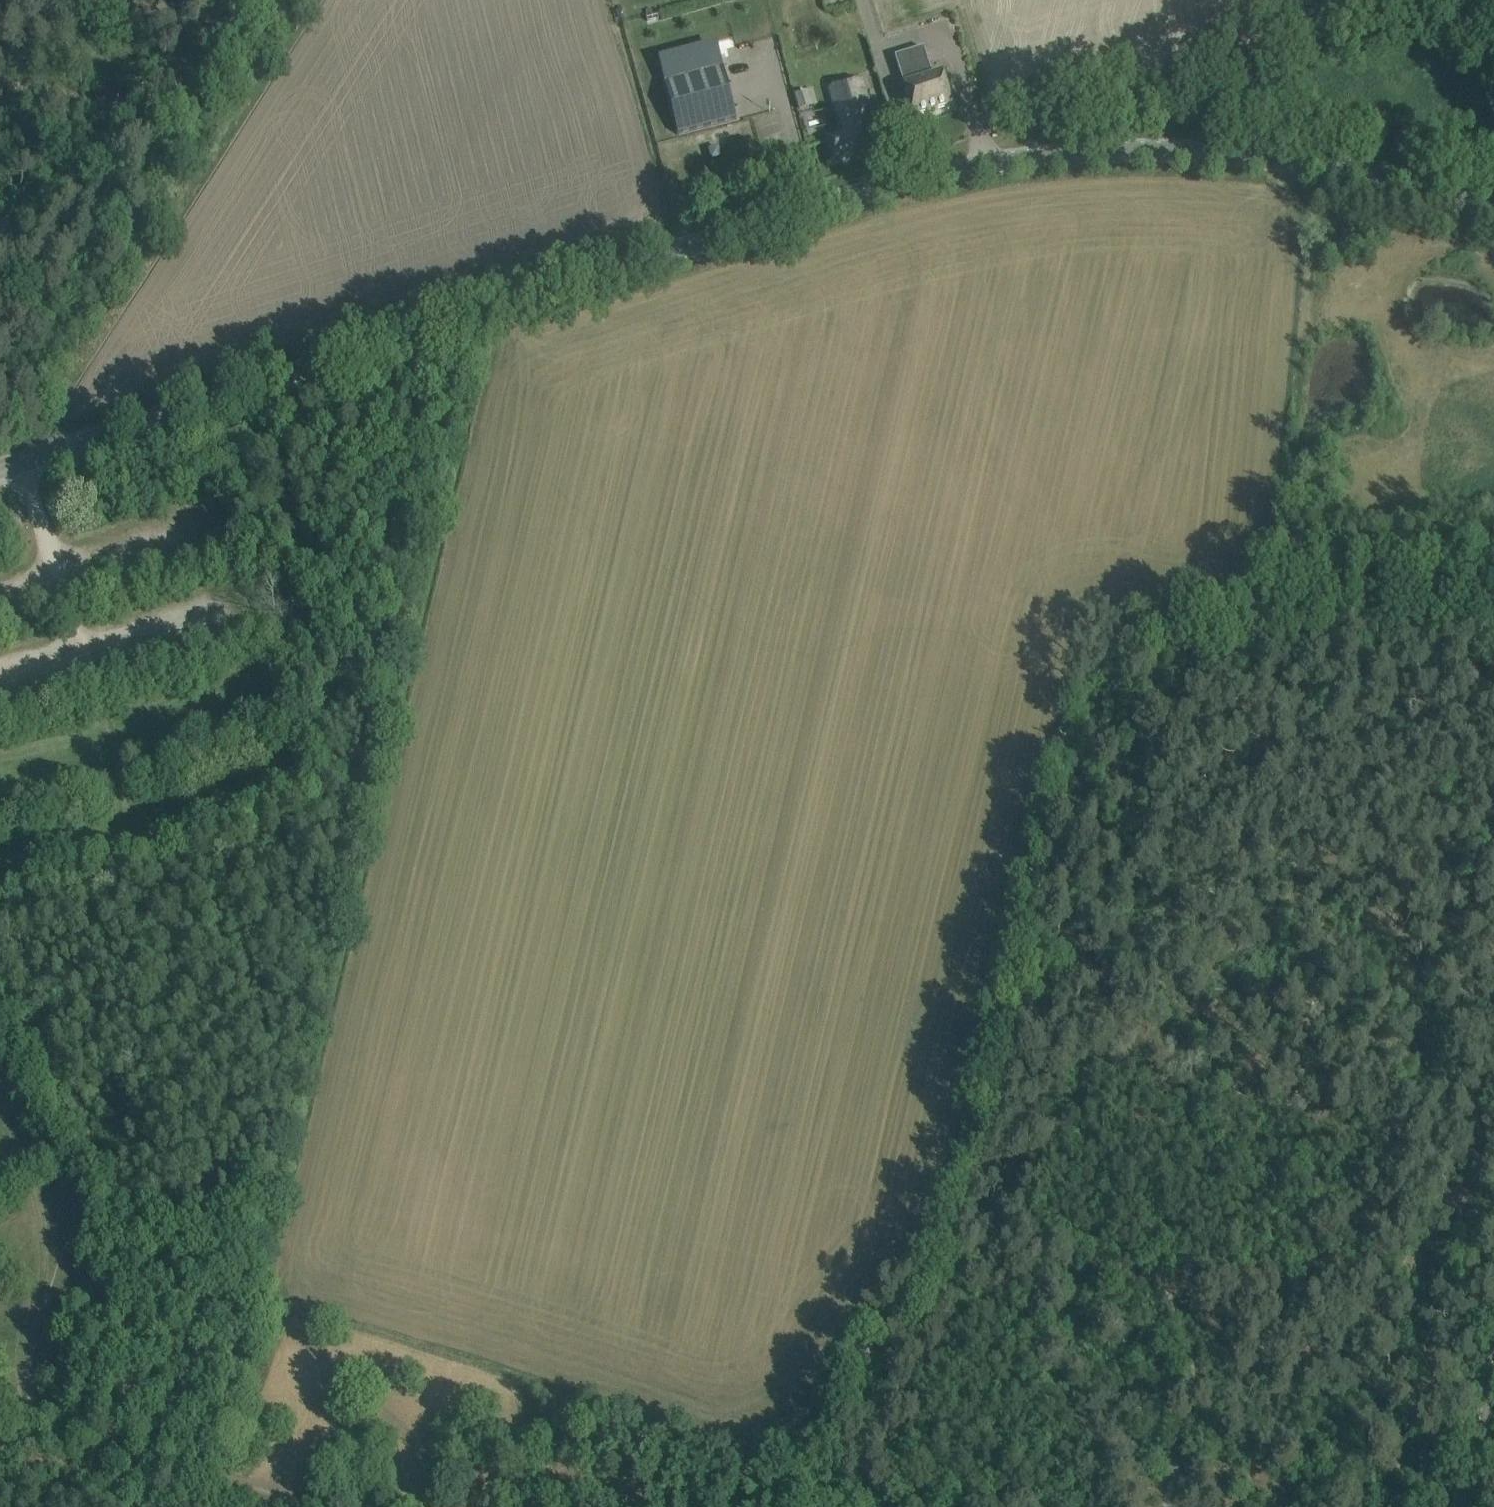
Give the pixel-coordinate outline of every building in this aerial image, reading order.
[(924,48),(895,57),(900,72),(914,68),(918,81),(904,86),(914,117),(952,104),(942,73),(933,76),(924,48)] [(724,68),(665,84),(678,134),(737,119),(724,68)] [(827,140),(833,160),(879,146),(861,80),(831,88),(844,135),(827,140)]
